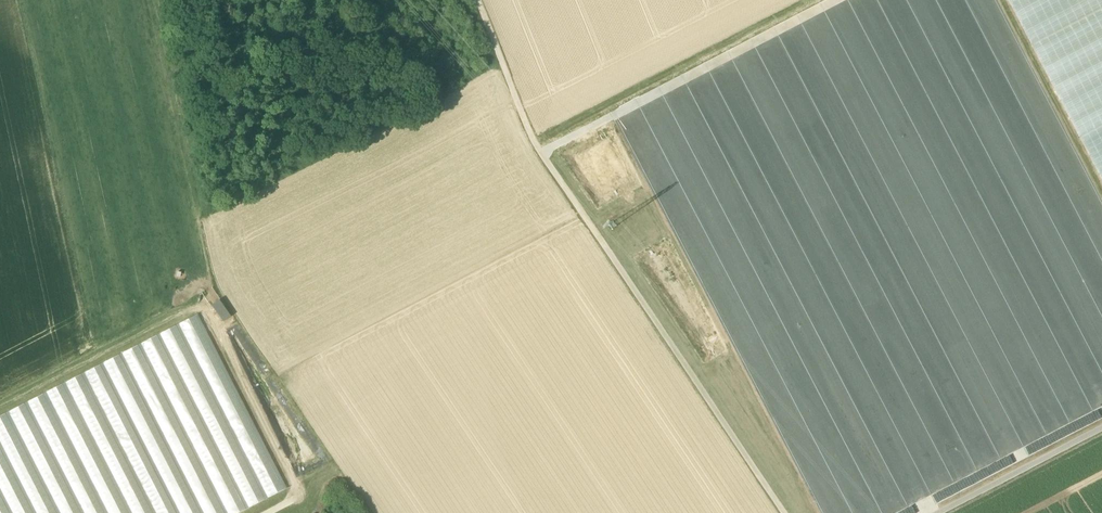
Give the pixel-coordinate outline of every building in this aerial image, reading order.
[(1081,138),(1101,127),(1101,0),(1009,0),(1081,138)] [(1081,138),(1101,179),(1101,127),(1081,138)] [(291,486),(200,310),(0,413),(0,512),(238,512),(291,486)]
